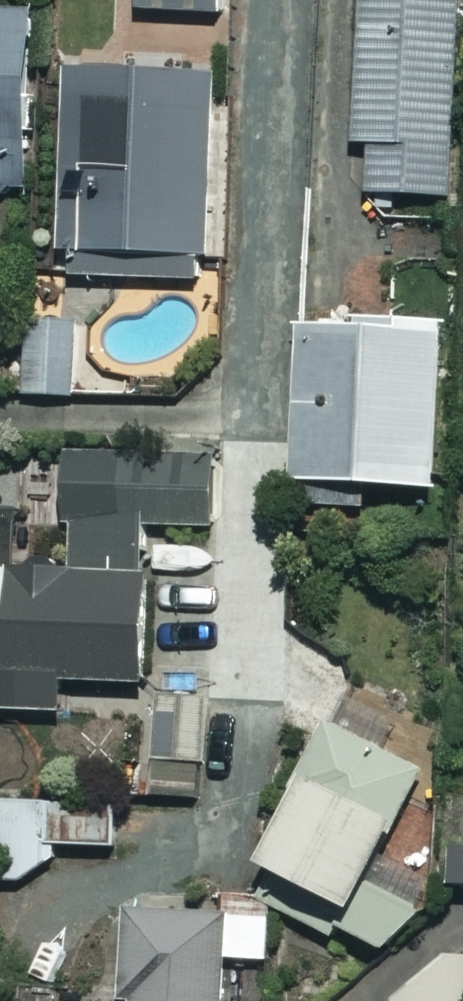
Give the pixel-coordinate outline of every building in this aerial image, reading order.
[(35,191),(43,16),(0,14),(1,0),(0,0),(0,189),(35,191)] [(232,0),(147,0),(147,13),(232,15),(232,0)] [(362,146),(378,147),(376,195),(459,200),(462,130),(462,0),(370,0),(362,146)] [(226,77),(76,71),(68,280),(218,285),(226,77)] [(105,286),(43,284),(42,316),(104,317),(105,286)] [(86,327),(38,323),(32,395),(80,399),(86,327)] [(452,329),(309,325),(305,487),(447,492),(452,329)] [(163,683),(168,546),(223,548),(226,465),(80,461),(76,573),(0,571),(0,698),(18,699),(17,722),(77,724),(79,680),(163,683)] [(216,700),(165,696),(159,796),(210,799),(216,700)] [(433,770),(342,730),(279,870),(363,908),(352,933),(404,956),(425,908),(380,888),(433,770)] [(132,850),(131,805),(18,807),(20,877),(70,876),(69,851),(132,850)] [(235,959),(272,961),(275,914),(128,905),(121,1000),(232,1000),(235,959)] [(403,1000),(462,1000),(462,956),(403,1000)]
